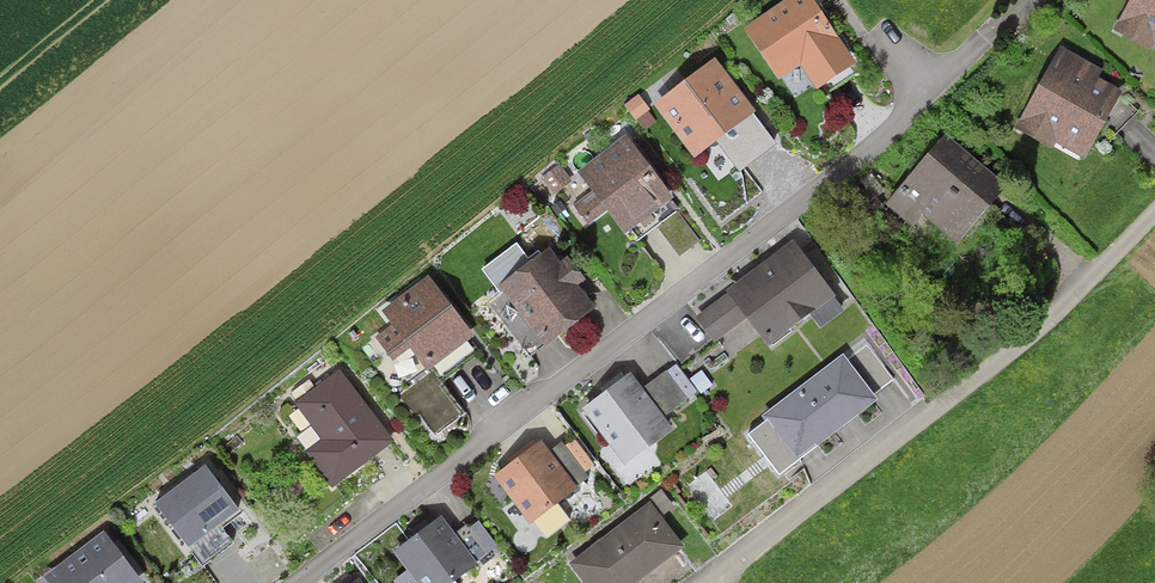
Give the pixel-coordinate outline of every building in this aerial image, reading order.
[(809,0),(794,0),(754,27),(783,69),(803,56),(820,81),(850,61),(809,0)] [(1127,22),(1154,37),(1154,0),(1138,0),(1127,22)] [(1086,155),(1117,94),(1057,63),(1026,124),(1086,155)] [(750,109),(715,64),(662,105),(697,150),(750,109)] [(667,196),(625,141),(585,172),(627,226),(667,196)] [(1000,188),(947,143),(907,189),(960,234),(1000,188)] [(831,294),(793,245),(735,289),(772,338),(831,294)] [(590,305),(550,253),(506,286),(546,339),(590,305)] [(468,335),(426,281),(389,310),(430,363),(468,335)] [(873,399),(843,360),(770,416),(799,455),(873,399)] [(389,440),(338,375),(300,404),(327,440),(311,452),(334,482),(389,440)] [(670,426),(632,376),(589,408),(627,458),(670,426)] [(573,486),(541,445),(501,476),(532,517),(573,486)] [(234,509),(205,469),(161,501),(190,541),(234,509)] [(649,507),(577,563),(592,582),(631,582),(679,545),(649,507)] [(440,521),(399,552),(422,582),(444,582),(472,562),(440,521)] [(103,537),(51,576),(57,582),(134,582),(137,581),(103,537)]
